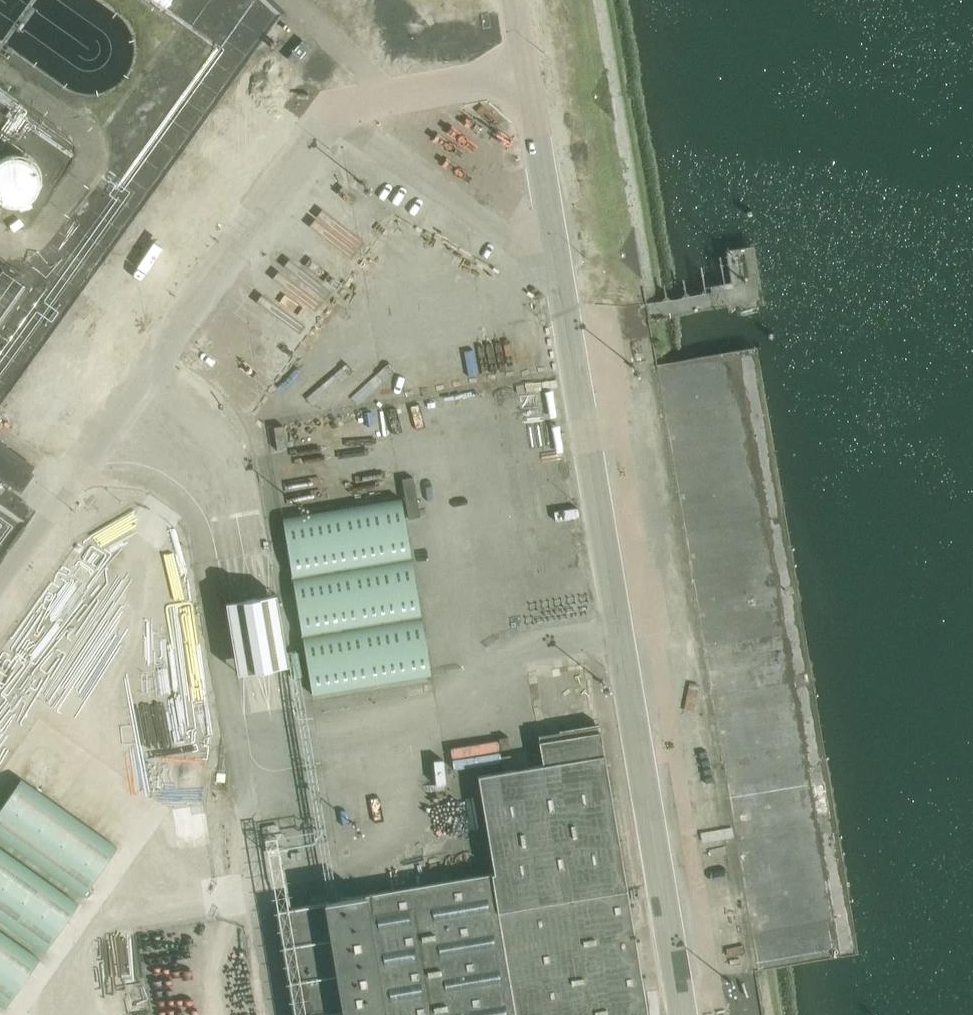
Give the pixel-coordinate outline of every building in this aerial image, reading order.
[(36,181),(35,175),(34,171),(31,166),(27,162),(23,160),(18,158),(13,157),(8,157),(3,159),(0,160),(0,201),(3,203),(8,204),(13,204),(18,203),(23,202),(28,199),(31,195),(34,191),(35,186),(36,181)] [(0,290),(0,325),(5,330),(36,292),(13,274),(0,290)] [(18,491),(32,472),(0,450),(0,494),(2,496),(10,485),(18,491)] [(401,501),(283,520),(313,698),(431,679),(401,501)] [(278,593),(226,602),(237,674),(290,665),(278,593)] [(294,1014),(650,1014),(627,885),(601,731),(540,742),(544,765),(479,776),(496,872),(276,910),(294,1014)] [(749,998),(757,996),(755,981),(746,983),(749,998)]
